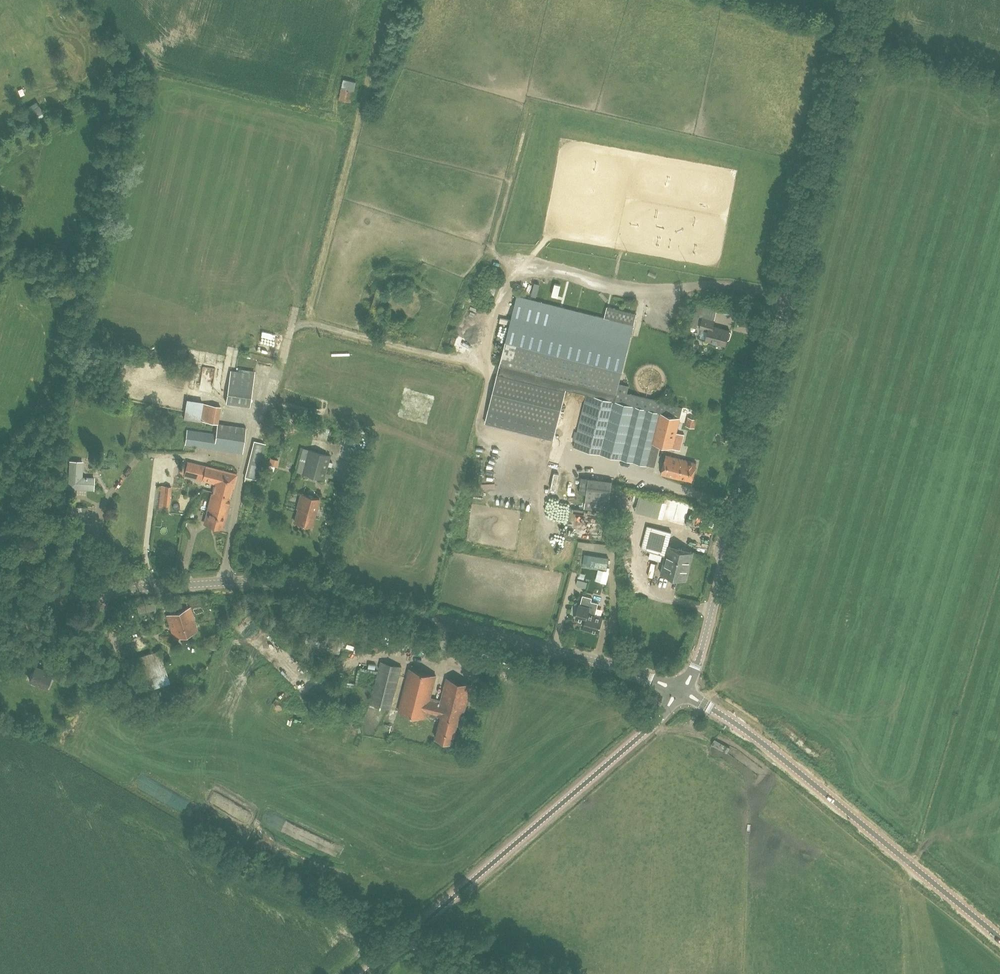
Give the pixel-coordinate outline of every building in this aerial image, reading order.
[(36,102),(29,106),(36,116),(37,119),(44,114),(36,102)] [(497,286),(491,285),(487,297),(494,298),(497,286)] [(587,394),(681,417),(682,410),(681,410),(682,406),(628,392),(629,385),(619,383),(633,325),(517,296),(485,422),(554,439),(567,389),(587,394)] [(697,327),(700,316),(695,314),(692,326),(697,327)] [(730,331),(729,331),(713,326),(714,322),(703,319),(700,327),(708,330),(706,340),(725,345),(726,340),(728,340),(730,340),(731,333),(730,331)] [(226,403),(250,406),(255,374),(231,370),(226,403)] [(681,417),(587,394),(574,447),(655,467),(660,445),(673,448),(681,417)] [(201,404),(199,421),(217,424),(220,407),(201,404)] [(122,405),(121,415),(129,416),(131,406),(122,405)] [(697,419),(688,416),(686,425),(695,428),(697,419)] [(188,430),(186,445),(242,453),(246,428),(217,424),(216,434),(188,430)] [(163,428),(161,439),(172,441),(175,431),(163,428)] [(245,477),(244,481),(254,484),(255,480),(257,480),(266,443),(254,440),(245,477)] [(297,472),(324,480),(331,456),(303,448),(297,472)] [(692,481),(696,462),(686,460),(687,460),(666,454),(661,474),(679,479),(680,478),(692,481)] [(270,457),(268,464),(277,466),(279,460),(270,457)] [(94,478),(82,477),(82,462),(70,461),(69,488),(93,490),(94,478)] [(213,484),(216,485),(214,493),(212,493),(208,509),(205,524),(222,528),(226,514),(230,497),(229,497),(231,490),(233,488),(237,474),(206,466),(203,480),(214,483),(213,484)] [(587,488),(584,508),(604,511),(605,504),(608,505),(611,480),(588,477),(587,488)] [(162,485),(159,512),(169,513),(172,486),(162,485)] [(312,526),(319,498),(301,494),(297,508),(294,522),(312,526)] [(87,519),(87,506),(68,506),(68,518),(87,519)] [(647,526),(641,550),(665,555),(661,574),(686,580),(693,552),(668,546),(671,532),(647,526)] [(650,552),(648,558),(660,561),(662,555),(650,552)] [(584,554),(583,566),(607,569),(609,557),(584,554)] [(56,565),(47,564),(46,577),(56,577),(56,565)] [(578,580),(577,585),(578,587),(586,589),(587,583),(578,580)] [(583,628),(599,632),(603,617),(595,615),(598,602),(591,601),(592,597),(583,595),(580,603),(579,603),(575,619),(585,621),(583,628)] [(167,615),(175,639),(198,632),(190,607),(167,615)] [(379,642),(360,637),(358,646),(377,651),(379,642)] [(170,682),(159,650),(131,658),(140,690),(145,689),(170,682)] [(402,667),(381,662),(370,703),(391,709),(402,667)] [(63,671),(48,664),(46,670),(35,666),(30,679),(46,686),(51,675),(60,679),(63,671)] [(85,680),(88,674),(71,667),(68,674),(85,680)] [(437,675),(409,668),(398,710),(426,717),(427,715),(440,718),(435,737),(453,742),(458,724),(462,725),(472,685),(446,678),(441,700),(431,697),(437,675)]
